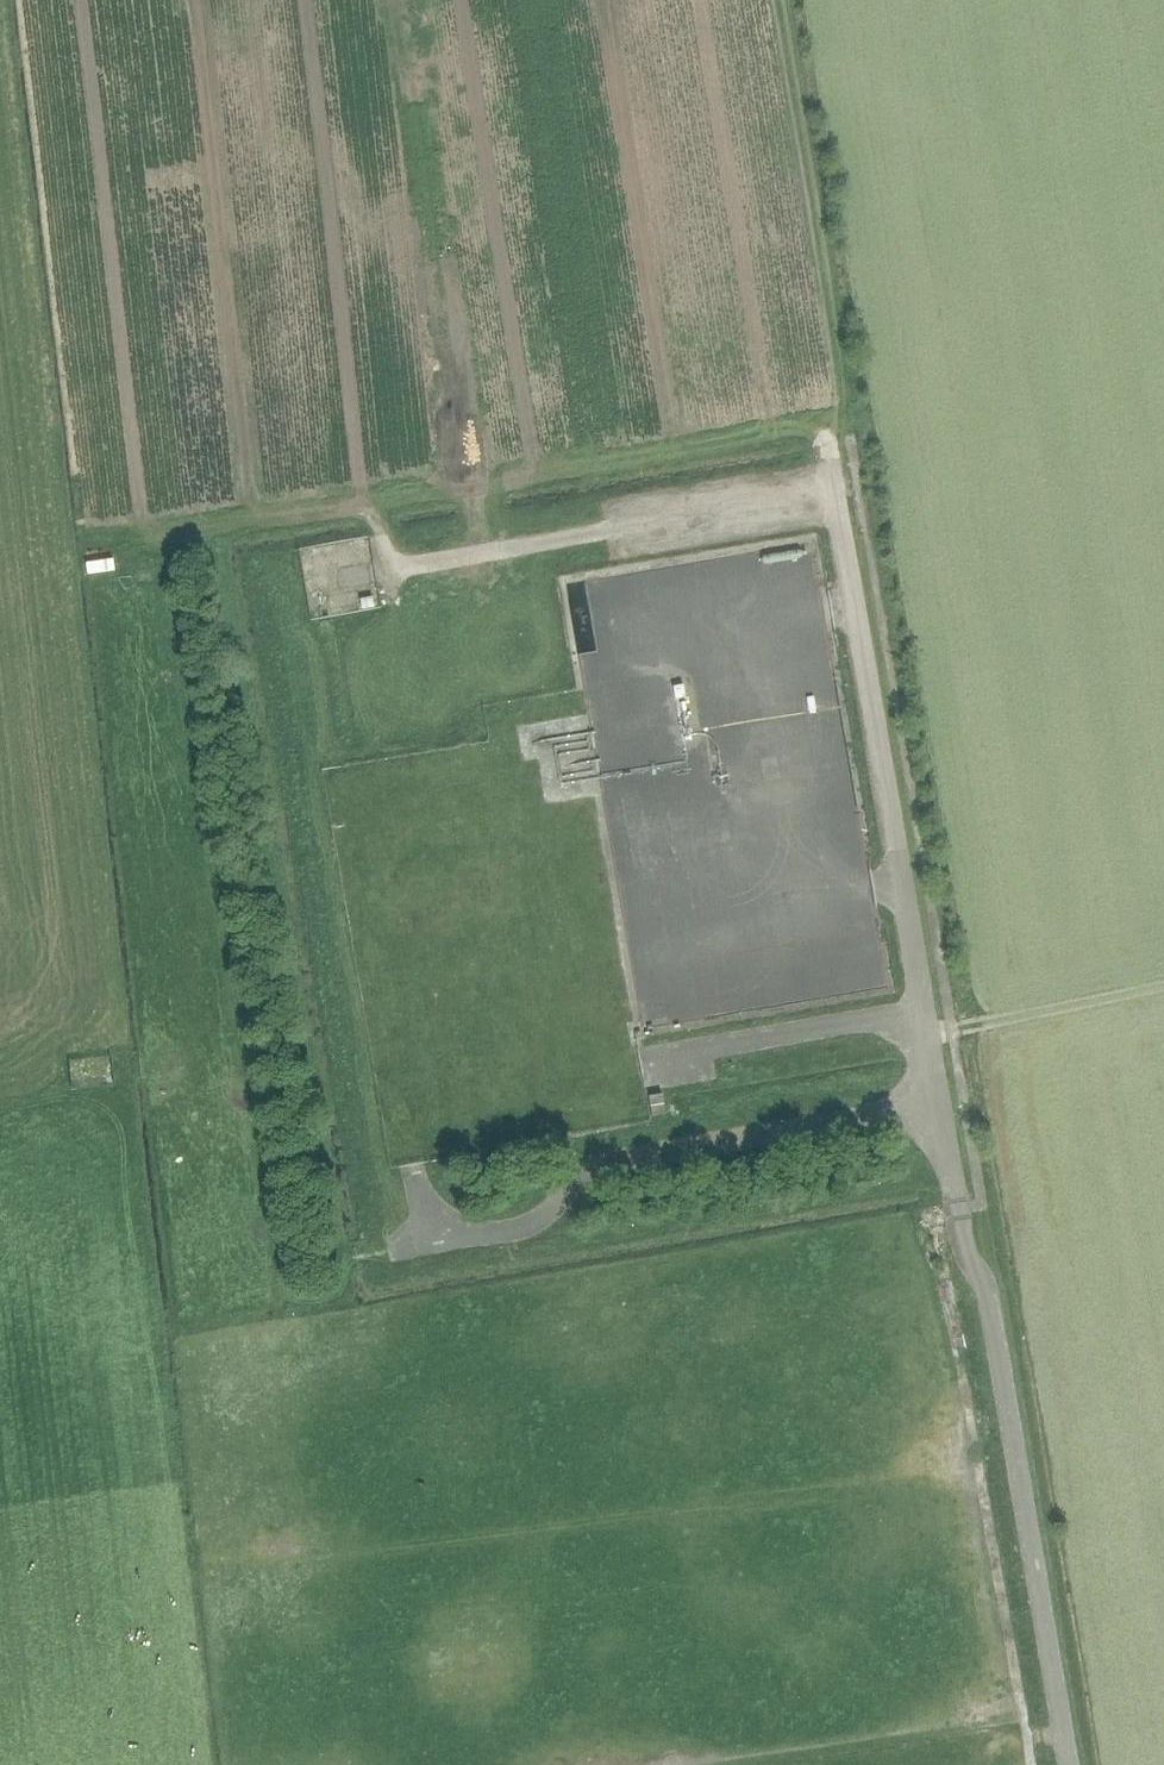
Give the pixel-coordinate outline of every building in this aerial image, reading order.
[(663,1113),(660,1093),(647,1095),(650,1114),(663,1113)]
